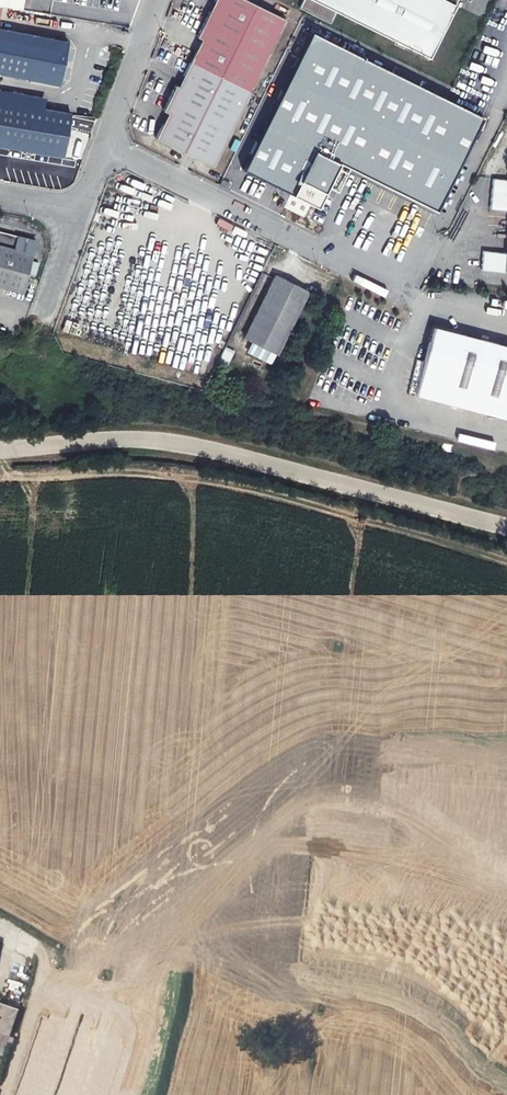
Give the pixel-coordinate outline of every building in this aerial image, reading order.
[(23,0),(0,0),(0,8),(21,12),(23,0)] [(225,0),(210,0),(189,43),(193,45),(170,93),(167,92),(155,116),(159,118),(147,143),(204,170),(275,25),(225,0)] [(295,9),(327,25),(332,14),(425,59),(454,0),(299,0),(295,9)] [(57,85),(63,42),(0,30),(0,76),(57,85)] [(482,119),(316,36),(247,172),(322,210),(344,166),(435,211),(482,119)] [(41,112),(43,100),(0,93),(0,105),(41,112)] [(0,105),(0,149),(24,153),(25,156),(35,158),(39,155),(64,159),(71,117),(41,112),(0,105)] [(229,183),(221,179),(217,186),(225,190),(229,183)] [(492,184),(489,215),(506,217),(506,185),(492,184)] [(17,295),(27,256),(11,252),(14,239),(0,236),(0,290),(17,295)] [(30,244),(14,239),(11,252),(27,256),(30,244)] [(506,258),(482,256),(479,277),(506,278),(506,243),(506,258)] [(306,292),(273,276),(244,338),(276,354),(306,292)] [(506,423),(506,349),(431,329),(413,398),(506,423)] [(218,364),(227,368),(233,351),(225,348),(218,364)] [(0,1009),(0,1057),(14,1013),(0,1009)]
